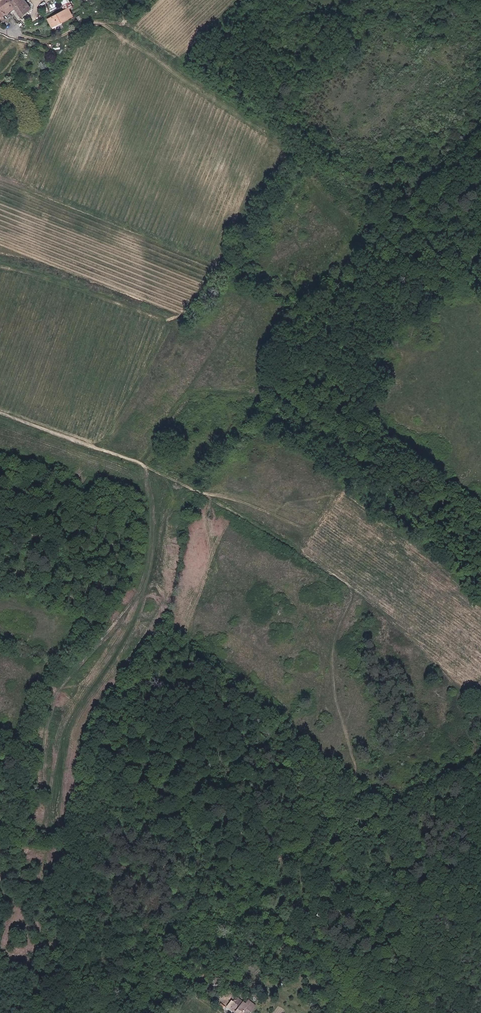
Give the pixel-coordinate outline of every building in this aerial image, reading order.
[(1,17),(4,14),(3,12),(6,8),(11,3),(13,5),(14,5),(18,10),(25,5),(27,7),(32,2),(31,0),(0,0),(0,16),(1,17)] [(73,7),(69,0),(61,0),(64,8),(68,6),(69,8),(73,7)] [(54,30),(72,16),(66,9),(64,11),(63,10),(48,22),(54,30)] [(230,995),(228,997),(221,992),(218,997),(225,1001),(223,1005),(233,1012),(234,1010),(237,1012),(245,1000),(238,995),(236,998),(230,995)] [(216,1000),(223,1005),(225,1001),(218,997),(216,1000)]
